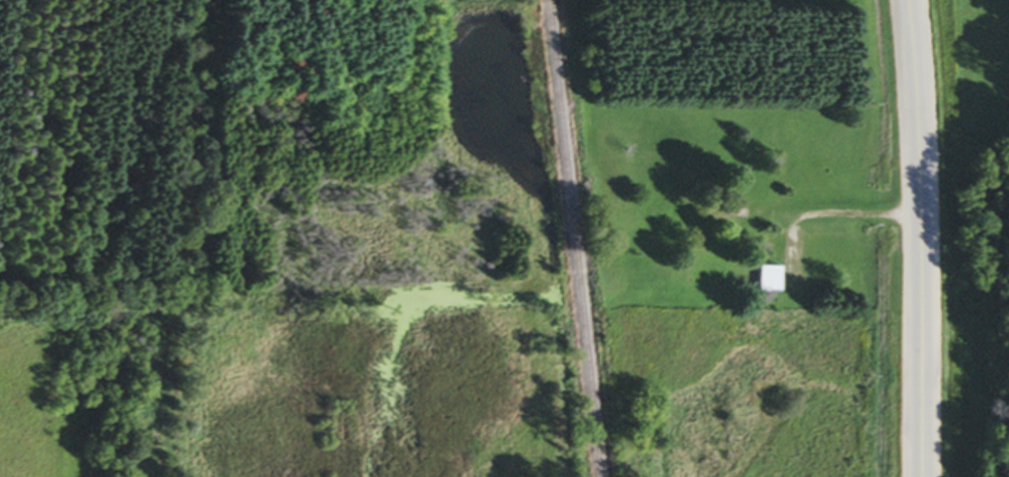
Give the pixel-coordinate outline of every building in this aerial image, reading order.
[(783,267),(761,267),(761,290),(783,290),(783,267)]
